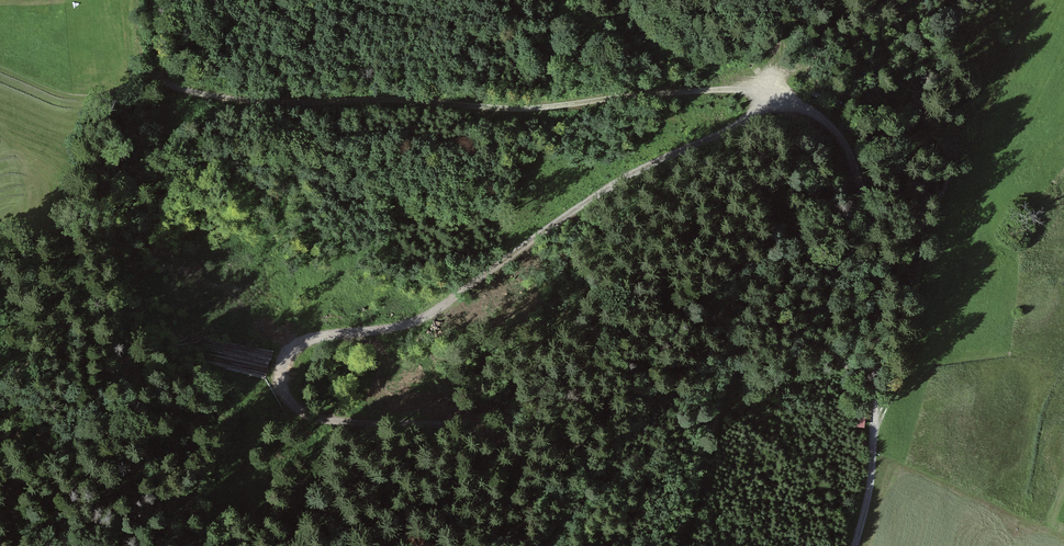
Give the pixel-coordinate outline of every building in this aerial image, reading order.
[(866,408),(855,407),(853,426),(864,427),(866,408)]
